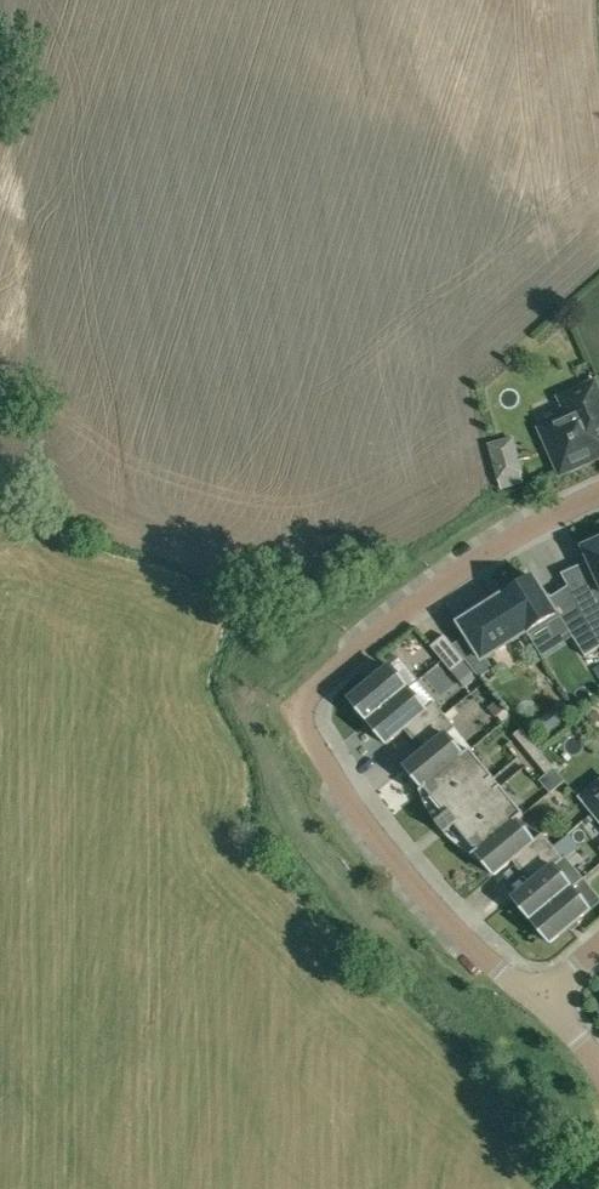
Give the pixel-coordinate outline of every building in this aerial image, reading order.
[(565,471),(570,472),(581,467),(584,462),(598,456),(598,443),(598,440),(598,395),(594,383),(566,396),(570,405),(565,407),(569,417),(541,430),(561,473),(565,471)] [(521,477),(516,461),(491,468),(496,484),(521,477)] [(595,537),(593,543),(582,548),(591,568),(587,570),(594,586),(573,595),(583,614),(594,633),(598,631),(598,535),(595,537)] [(527,632),(529,637),(563,616),(550,595),(546,598),(532,577),(523,583),(520,578),(503,589),(506,594),(504,595),(527,632)] [(452,645),(465,661),(479,678),(493,670),(486,658),(527,632),(504,595),(459,624),(467,636),(452,645)] [(583,614),(566,626),(585,656),(598,647),(598,643),(592,634),(594,633),(583,614)] [(444,635),(430,646),(451,672),(465,661),(452,645),(444,635)] [(368,722),(407,690),(389,667),(349,700),(368,722)] [(421,735),(445,715),(434,703),(424,711),(407,690),(368,722),(386,744),(412,723),(421,735)] [(445,715),(421,735),(431,746),(405,767),(423,789),(462,757),(445,736),(455,728),(445,715)] [(521,729),(514,735),(522,745),(529,739),(521,729)] [(522,745),(530,755),(538,749),(530,739),(522,745)] [(538,749),(530,755),(538,765),(546,759),(538,749)] [(462,757),(423,789),(446,817),(451,814),(454,818),(496,782),(470,750),(462,757)] [(554,769),(546,759),(538,765),(546,775),(554,769)] [(496,783),(454,818),(458,822),(453,826),(476,854),(516,822),(524,815),(496,783)] [(579,799),(598,824),(598,783),(579,799)] [(529,866),(553,846),(542,834),(532,842),(516,822),(476,854),(494,876),(520,854),(529,866)] [(531,921),(571,888),(582,879),(565,858),(563,859),(553,846),(529,866),(539,877),(513,898),(531,921)] [(571,888),(531,921),(550,943),(589,911),(571,888)]
